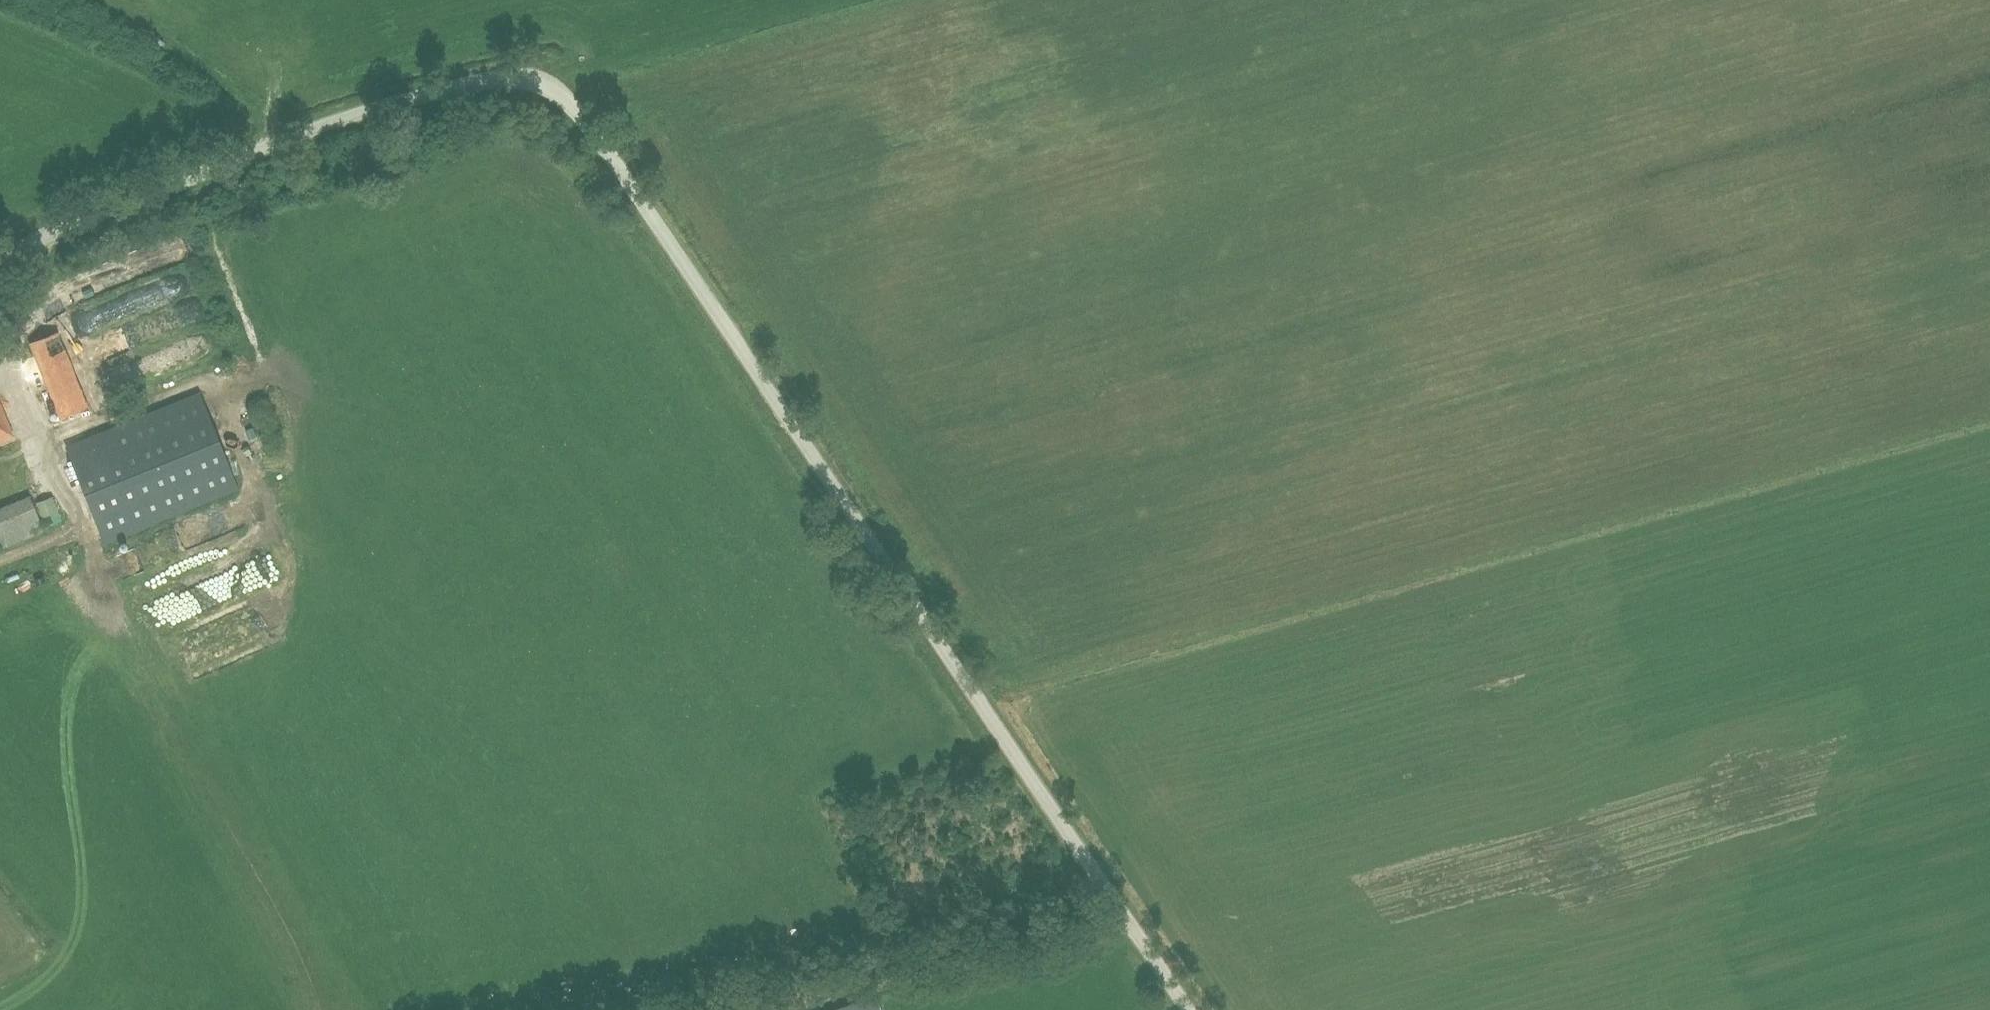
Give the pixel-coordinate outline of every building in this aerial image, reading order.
[(59,417),(87,406),(57,332),(29,343),(59,417)] [(105,542),(237,489),(199,393),(66,446),(105,542)] [(13,436),(0,404),(0,441),(13,436)] [(43,531),(33,504),(29,494),(0,506),(0,548),(43,531)] [(61,520),(52,497),(36,503),(45,527),(61,521),(61,520)] [(874,992),(827,1009),(881,1009),(874,992)]
